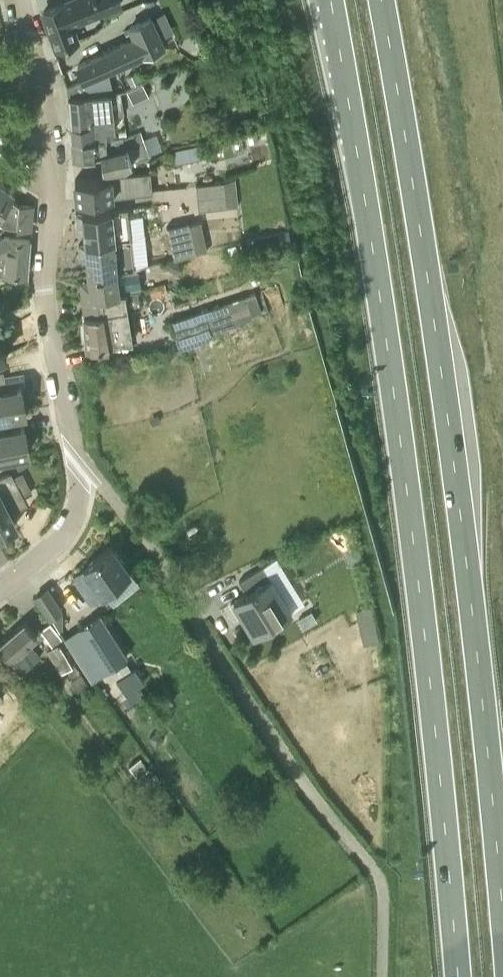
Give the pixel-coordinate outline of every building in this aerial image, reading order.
[(90,19),(124,6),(122,0),(69,0),(43,10),(57,46),(77,39),(72,26),(90,19)] [(83,79),(102,71),(105,70),(165,45),(153,15),(148,17),(130,26),(135,36),(78,64),(83,79)] [(120,92),(111,92),(105,70),(102,71),(83,79),(87,94),(68,96),(70,124),(91,122),(91,117),(113,115),(123,114),(120,92)] [(131,86),(141,81),(137,71),(127,76),(131,86)] [(131,86),(126,88),(132,100),(147,92),(141,81),(131,86)] [(94,135),(94,137),(106,137),(105,127),(115,128),(113,115),(91,117),(91,122),(70,124),(71,137),(94,135)] [(103,169),(126,166),(132,161),(132,160),(149,154),(141,129),(127,134),(127,135),(130,147),(127,147),(106,152),(104,153),(101,153),(103,169)] [(256,131),(248,133),(249,141),(258,139),(256,131)] [(130,147),(127,135),(106,137),(94,137),(94,135),(71,137),(73,155),(101,153),(104,153),(106,152),(127,147),(130,147)] [(189,159),(186,146),(174,148),(176,161),(189,159)] [(77,199),(97,197),(152,192),(150,171),(94,176),(75,178),(77,199)] [(19,203),(10,198),(14,190),(0,181),(0,221),(4,223),(18,225),(17,227),(31,229),(34,204),(19,203)] [(197,197),(225,194),(224,181),(196,184),(197,197)] [(225,194),(197,197),(199,209),(227,206),(225,194)] [(85,243),(131,238),(127,207),(102,209),(82,211),(85,243)] [(168,226),(175,256),(196,251),(189,220),(168,226)] [(289,228),(278,231),(282,244),(293,241),(289,228)] [(27,274),(29,239),(9,238),(9,237),(3,236),(0,238),(0,272),(27,274)] [(98,273),(117,270),(135,268),(131,238),(85,243),(89,274),(98,273)] [(237,244),(227,246),(229,255),(238,253),(237,244)] [(181,269),(177,256),(163,260),(165,267),(174,271),(181,269)] [(81,292),(84,313),(93,311),(103,310),(102,295),(120,291),(117,270),(98,273),(89,274),(90,290),(81,292)] [(168,296),(165,282),(149,285),(152,299),(168,296)] [(255,290),(244,294),(193,312),(200,335),(236,323),(251,315),(250,312),(261,308),(255,290)] [(87,347),(112,344),(112,342),(132,338),(125,291),(120,292),(120,291),(102,295),(103,310),(93,311),(84,313),(87,347)] [(170,319),(178,342),(200,335),(193,312),(170,319)] [(224,368),(219,356),(231,351),(226,338),(200,348),(210,373),(224,368)] [(6,414),(25,410),(21,387),(6,389),(3,370),(0,370),(0,415),(6,414)] [(7,454),(9,454),(28,450),(24,427),(9,429),(6,414),(0,415),(0,455),(7,454)] [(16,524),(8,509),(12,507),(13,505),(11,501),(21,496),(20,494),(31,489),(22,471),(11,477),(8,472),(0,476),(0,532),(16,524)] [(74,575),(93,599),(130,569),(112,544),(74,575)] [(252,637),(283,617),(276,605),(281,602),(267,579),(230,602),(252,637)] [(63,607),(50,589),(48,585),(35,594),(50,616),(63,607)] [(371,605),(355,609),(363,642),(379,638),(371,605)] [(300,613),(308,626),(319,619),(311,606),(300,613)] [(64,636),(92,678),(128,653),(100,612),(64,636)] [(11,658),(21,670),(40,655),(29,642),(38,635),(24,619),(0,641),(0,645),(11,658)] [(72,677),(69,679),(76,690),(88,682),(60,641),(63,639),(51,622),(41,629),(53,646),(48,649),(63,671),(66,668),(72,677)] [(129,692),(150,683),(142,664),(121,673),(129,692)] [(174,700),(166,690),(155,698),(162,708),(174,700)] [(149,766),(142,756),(129,764),(137,775),(149,766)] [(161,778),(156,771),(144,779),(149,787),(161,778)]
